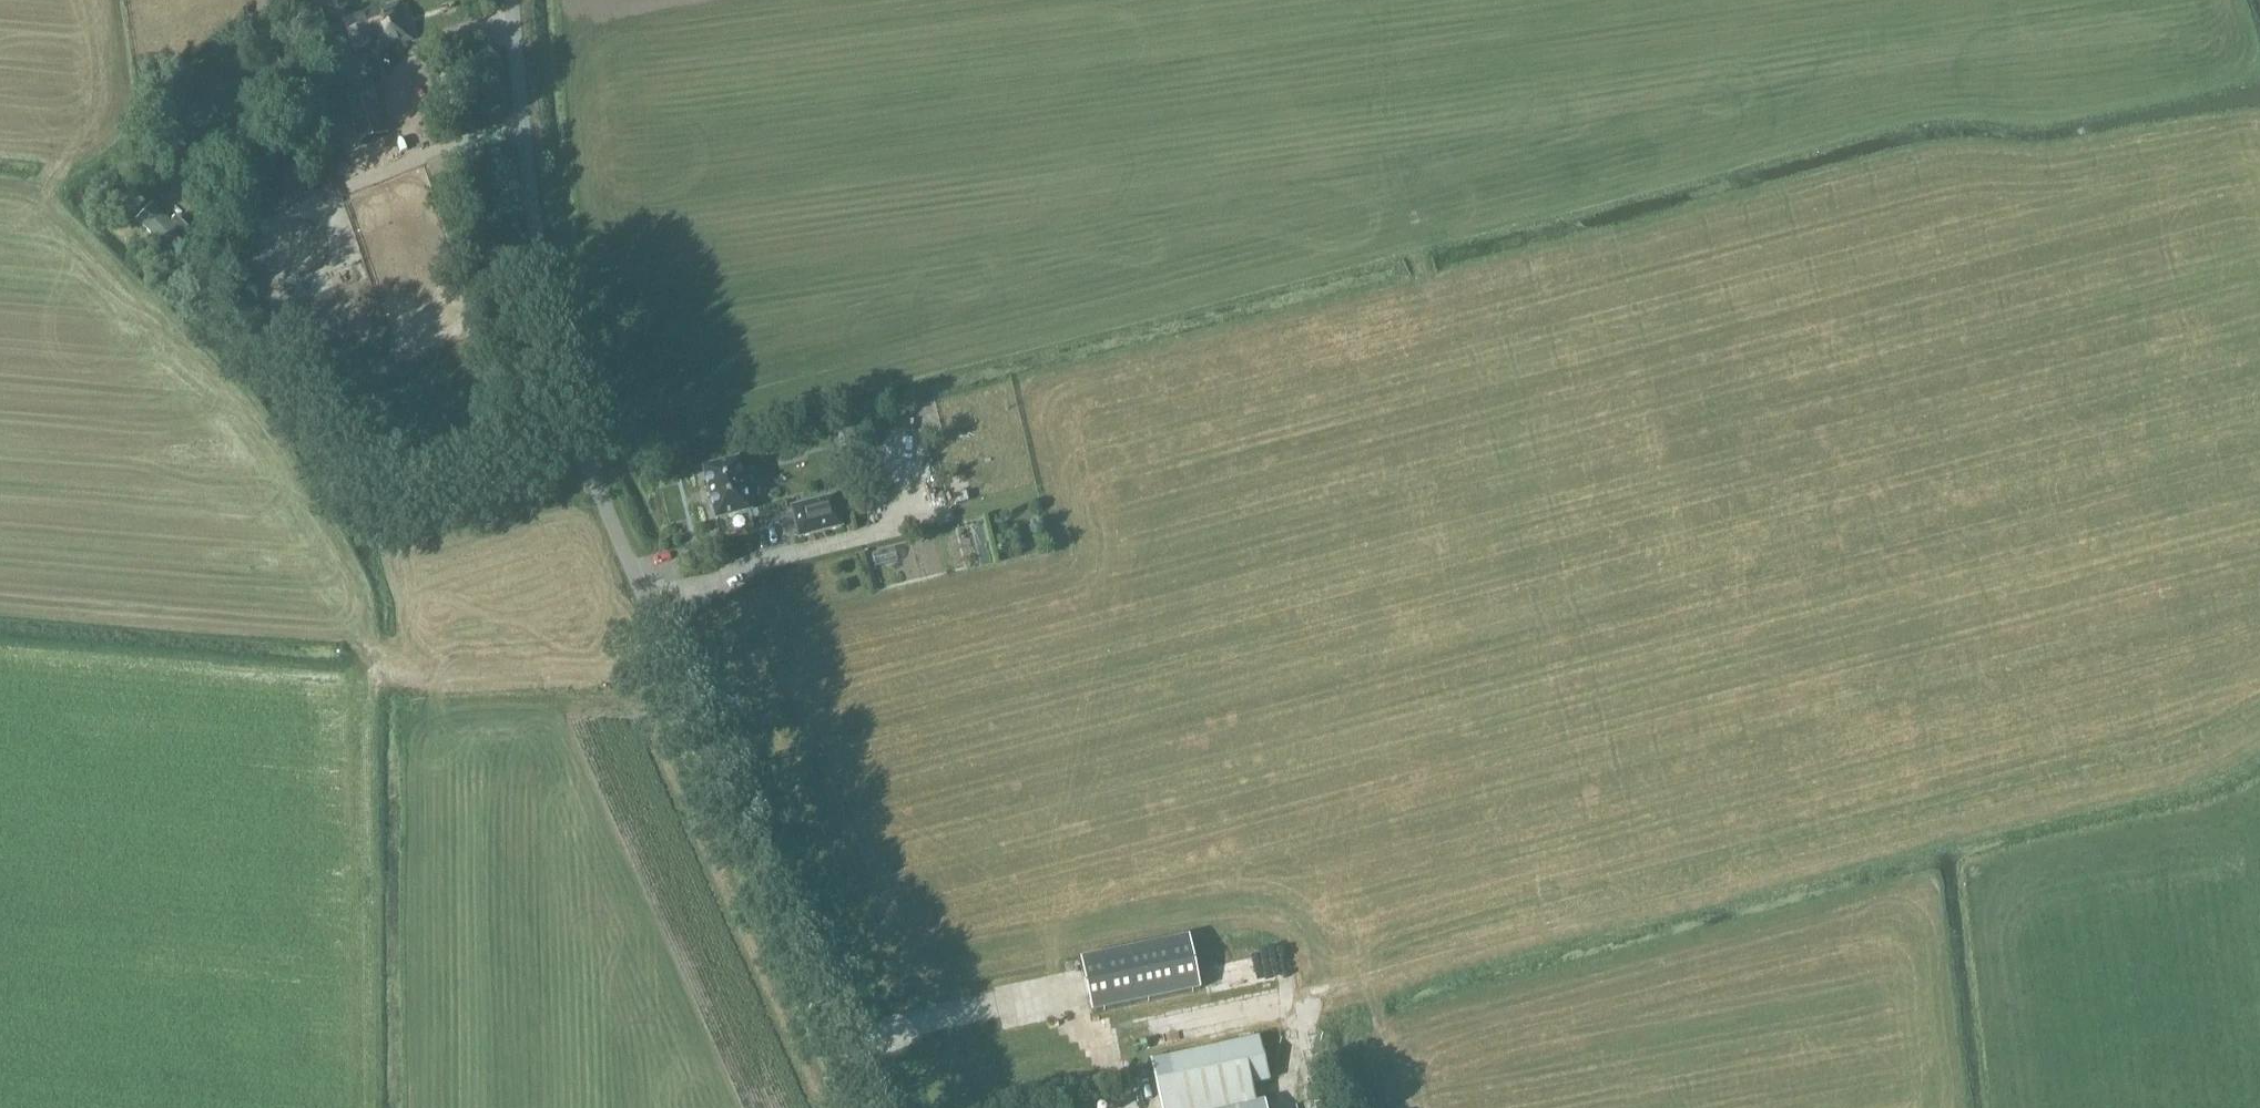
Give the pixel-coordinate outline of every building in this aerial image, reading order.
[(399,5),(343,24),(353,53),(370,48),(375,46),(377,52),(411,41),(399,5)] [(290,22),(299,50),(330,40),(320,12),(290,22)] [(344,94),(358,143),(385,136),(371,86),(344,94)] [(138,222),(174,259),(181,266),(192,253),(185,248),(198,235),(190,227),(189,228),(177,217),(172,223),(154,205),(138,222)] [(258,252),(250,237),(235,246),(243,260),(258,252)] [(739,461),(705,470),(718,523),(753,514),(739,461)] [(835,494),(789,505),(798,538),(843,526),(835,494)] [(1200,991),(1189,939),(1081,963),(1092,1015),(1200,991)] [(1152,1062),(1161,1107),(1245,1107),(1256,1106),(1252,1087),(1260,1085),(1270,1083),(1260,1038),(1152,1062)]
